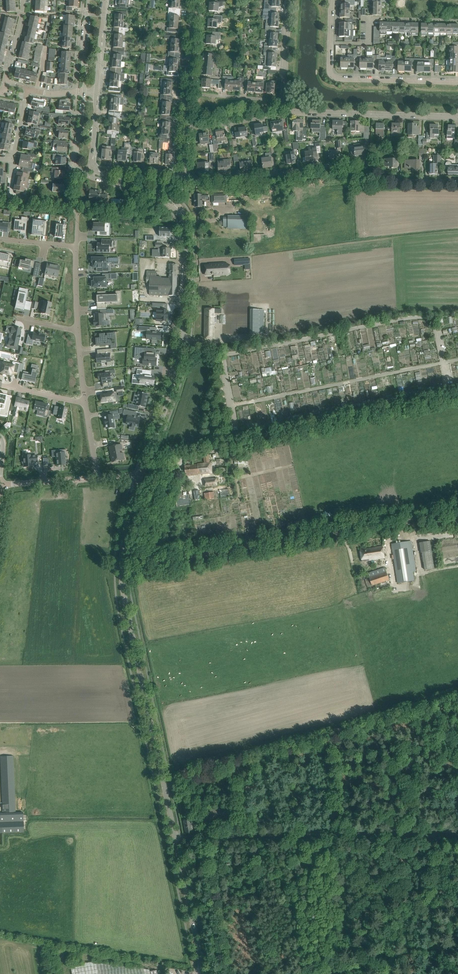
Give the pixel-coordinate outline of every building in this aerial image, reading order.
[(119,1),(116,1),(116,5),(117,5),(117,8),(123,8),(129,9),(129,5),(127,5),(127,0),(119,0),(119,1)] [(210,3),(209,11),(218,12),(219,7),(223,6),(223,0),(217,0),(217,3),(210,3)] [(280,7),(280,1),(272,0),(272,4),(267,4),(266,10),(272,10),(273,7),(280,7)] [(78,7),(78,1),(69,1),(69,6),(66,6),(66,11),(72,11),(72,7),(78,7)] [(347,4),(340,4),(340,11),(350,11),(350,5),(353,5),(353,2),(347,1),(347,4)] [(180,3),(171,2),(171,8),(169,8),(168,12),(180,13),(180,9),(180,3)] [(272,13),(272,10),(266,10),(263,10),(263,19),(266,20),(279,20),(279,13),(272,13)] [(120,11),(115,11),(115,14),(115,15),(115,21),(124,22),(124,15),(126,16),(127,12),(120,11)] [(353,21),(353,18),(353,17),(349,17),(350,11),(340,11),(340,18),(346,18),(346,21),(353,21)] [(170,22),(179,23),(179,16),(180,16),(180,13),(168,12),(168,15),(168,21),(170,22)] [(215,20),(208,19),(208,28),(217,28),(217,23),(222,23),(222,16),(214,16),(216,16),(215,20)] [(271,27),(278,27),(279,20),(266,20),(266,24),(265,30),(271,30),(271,27)] [(113,31),(125,32),(128,32),(129,28),(123,28),(124,22),(115,21),(114,27),(113,31)] [(339,30),(349,30),(353,30),(353,25),(353,21),(346,21),(346,23),(340,23),(339,30)] [(179,23),(170,22),(169,28),(167,28),(167,32),(173,32),(179,33),(179,29),(178,29),(179,23)] [(278,33),(271,33),(271,30),(265,30),(265,36),(270,36),(269,40),(278,40),(278,33)] [(339,30),(339,37),(345,37),(346,37),(346,40),(344,40),(344,42),(352,42),(352,40),(352,39),(352,36),(353,30),(349,30),(339,30)] [(125,32),(113,31),(113,34),(115,35),(114,41),(123,42),(124,35),(125,36),(125,32)] [(214,36),(207,36),(206,44),(216,45),(216,40),(220,39),(221,33),(213,32),(214,32),(214,36)] [(164,39),(169,39),(172,39),(171,45),(180,46),(180,40),(181,40),(181,36),(176,36),(165,35),(164,39)] [(270,47),(277,47),(278,40),(269,40),(269,44),(264,44),(264,47),(261,47),(261,49),(263,49),(263,50),(270,50),(270,47)] [(123,42),(114,41),(114,47),(113,47),(113,51),(124,52),(125,48),(123,48),(123,42)] [(180,46),(171,45),(171,52),(168,52),(168,55),(180,56),(180,53),(179,53),(180,46)] [(277,53),(270,53),(270,50),(263,50),(263,52),(264,52),(264,56),(265,56),(265,60),(276,60),(277,53)] [(124,52),(113,51),(112,54),(113,54),(113,61),(121,62),(122,55),(124,56),(124,52)] [(214,55),(209,54),(204,54),(201,75),(212,76),(214,55)] [(169,65),(178,66),(179,60),(180,56),(168,55),(168,59),(170,59),(169,65)] [(347,58),(347,68),(354,68),(354,62),(357,62),(357,55),(348,55),(347,58)] [(361,55),(357,55),(357,62),(360,62),(360,68),(366,68),(367,59),(361,59),(361,55)] [(367,59),(366,68),(373,69),(373,63),(376,63),(376,56),(367,55),(367,59)] [(376,63),(376,64),(379,64),(379,71),(385,71),(386,58),(386,57),(380,57),(380,56),(376,56),(376,63)] [(391,58),(386,58),(385,71),(392,71),(392,66),(395,66),(395,58),(395,56),(391,56),(391,58)] [(405,62),(399,62),(399,58),(395,58),(395,66),(395,65),(398,65),(398,71),(404,71),(405,62)] [(411,65),(414,65),(414,59),(405,58),(405,62),(404,71),(411,72),(411,65)] [(414,59),(414,65),(417,66),(417,72),(424,72),(424,59),(414,59)] [(430,59),(424,59),(424,72),(430,72),(430,66),(433,66),(434,59),(430,59)] [(269,67),(276,67),(276,60),(265,60),(265,64),(263,64),(263,70),(268,70),(269,70),(269,67)] [(121,68),(121,62),(113,61),(112,67),(110,67),(110,71),(122,72),(122,68),(121,68)] [(167,72),(166,75),(173,76),(178,76),(178,73),(178,66),(169,65),(167,65),(167,72)] [(110,81),(119,81),(124,82),(125,72),(122,72),(110,71),(110,74),(111,74),(110,81)] [(223,80),(222,85),(226,85),(225,90),(232,90),(233,81),(233,80),(233,78),(234,77),(223,76),(223,77),(223,80)] [(256,83),(255,92),(262,93),(263,88),(266,88),(266,83),(267,80),(263,80),(263,77),(256,76),(256,79),(256,81),(256,83)] [(161,78),(161,82),(162,82),(164,82),(164,88),(172,89),(173,83),(174,83),(174,79),(169,79),(168,79),(162,78),(161,78)] [(233,81),(232,90),(240,91),(240,86),(244,86),(244,81),(244,78),(241,78),(239,78),(237,79),(237,80),(233,80),(233,81)] [(245,81),(244,86),(248,87),(248,91),(255,92),(256,83),(256,81),(249,81),(249,79),(245,78),(245,81)] [(211,82),(211,80),(203,79),(202,88),(210,88),(211,82)] [(118,88),(119,81),(110,81),(110,87),(109,87),(108,91),(114,91),(120,92),(121,88),(118,88)] [(271,93),(274,93),(275,85),(276,85),(276,81),(272,81),(272,82),(267,81),(266,93),(267,93),(267,94),(271,95),(271,93)] [(172,99),(173,96),(172,96),(172,89),(164,88),(163,95),(161,95),(161,98),(172,99)] [(124,99),(122,98),(122,95),(116,95),(110,94),(110,98),(111,98),(110,104),(119,105),(123,105),(124,99)] [(46,112),(46,108),(43,108),(44,101),(32,98),(31,105),(37,107),(36,110),(38,110),(46,112)] [(172,99),(161,98),(160,102),(163,102),(162,108),(171,109),(171,103),(172,103),(172,99)] [(59,103),(59,110),(55,109),(55,113),(63,113),(63,110),(69,111),(70,104),(67,103),(67,100),(60,100),(60,103),(59,103)] [(120,115),(121,111),(118,111),(119,105),(110,104),(110,111),(109,111),(109,114),(120,115)] [(162,108),(162,115),(160,115),(160,118),(172,119),(172,116),(170,116),(171,109),(162,108)] [(40,114),(49,116),(49,113),(49,112),(46,112),(38,110),(37,113),(30,111),(29,117),(39,119),(40,114)] [(49,117),(59,118),(58,124),(68,125),(69,118),(62,117),(62,114),(57,114),(55,114),(50,113),(49,113),(49,116),(49,117)] [(120,115),(109,114),(108,118),(109,118),(109,124),(117,125),(118,119),(120,119),(120,115)] [(45,120),(44,126),(40,125),(39,125),(38,125),(39,119),(29,117),(27,123),(35,125),(34,127),(33,127),(43,129),(46,130),(47,126),(48,122),(48,121),(45,120)] [(170,129),(171,123),(172,119),(160,118),(160,122),(162,122),(161,128),(170,129)] [(303,132),(303,128),(303,120),(293,120),(293,123),(293,124),(293,128),(293,131),(298,131),(298,133),(300,136),(303,136),(303,139),(307,139),(307,132),(303,132)] [(284,131),(283,126),(282,121),(271,122),(272,132),(284,131)] [(325,141),(326,125),(320,125),(320,121),(312,121),(312,124),(311,124),(311,129),(312,129),(312,132),(322,132),(321,138),(319,138),(319,141),(325,141)] [(333,121),(332,126),(332,129),(337,129),(337,134),(342,134),(342,127),(343,127),(343,121),(333,121)] [(363,139),(369,139),(369,126),(369,127),(369,133),(364,133),(364,125),(360,125),(360,122),(351,122),(351,124),(350,124),(350,125),(351,125),(351,131),(360,131),(360,133),(364,133),(363,139)] [(258,124),(254,125),(256,136),(260,135),(260,133),(268,132),(267,127),(263,127),(262,124),(261,124),(261,123),(258,124)] [(376,123),(376,128),(376,136),(384,136),(384,124),(376,123)] [(107,134),(110,134),(113,135),(119,135),(119,131),(117,131),(117,125),(109,124),(108,131),(107,131),(107,134)] [(388,127),(388,132),(388,133),(396,133),(396,136),(400,136),(400,124),(392,124),(392,127),(388,127)] [(413,137),(413,135),(419,135),(419,129),(416,129),(417,125),(408,124),(408,137),(413,137)] [(423,139),(422,145),(426,145),(427,140),(430,140),(430,138),(434,138),(434,135),(439,135),(439,130),(438,130),(438,125),(430,125),(430,130),(430,133),(426,133),(426,138),(426,139),(423,139)] [(447,127),(447,138),(455,139),(455,125),(448,125),(448,127),(447,127)] [(25,136),(33,138),(34,137),(37,138),(38,134),(39,135),(40,132),(42,132),(43,129),(33,127),(32,130),(26,129),(25,136)] [(64,128),(56,127),(56,133),(59,134),(58,138),(67,139),(68,131),(64,131),(64,128)] [(248,132),(247,131),(246,127),(239,128),(238,127),(234,128),(236,138),(248,136),(247,132),(248,132)] [(170,139),(170,136),(170,129),(161,128),(161,135),(159,135),(158,138),(164,139),(170,139)] [(213,144),(215,152),(219,152),(218,149),(218,144),(222,143),(222,141),(226,141),(224,130),(215,131),(216,136),(212,137),(213,141),(213,144)] [(204,144),(209,144),(208,136),(208,135),(208,133),(199,134),(200,139),(199,139),(200,144),(198,144),(204,143),(204,144)] [(354,147),(351,148),(352,156),(355,156),(361,155),(361,154),(364,154),(364,149),(368,150),(369,139),(363,139),(363,144),(362,144),(362,143),(357,144),(354,144),(354,147)] [(38,142),(36,141),(31,140),(30,143),(23,142),(22,149),(31,150),(32,147),(36,148),(38,142)] [(64,141),(54,140),(53,147),(57,147),(56,151),(66,152),(67,144),(64,144),(64,141)] [(124,147),(129,148),(128,148),(127,148),(122,148),(122,151),(119,151),(118,161),(126,161),(127,154),(131,154),(131,143),(129,142),(129,143),(125,143),(124,147)] [(131,154),(131,155),(134,156),(134,162),(142,163),(143,153),(143,149),(142,149),(143,148),(131,147),(132,143),(131,143),(131,154)] [(317,155),(317,153),(316,146),(308,147),(309,151),(305,152),(306,162),(314,161),(318,160),(317,155)] [(103,150),(102,160),(110,160),(110,155),(111,150),(111,147),(106,147),(105,150),(103,150)] [(286,155),(287,164),(292,163),(292,164),(296,164),(294,151),(290,151),(291,155),(286,155)] [(331,151),(326,152),(327,157),(329,157),(329,159),(338,158),(338,151),(331,151)] [(175,152),(169,152),(169,155),(166,155),(166,165),(174,165),(175,152)] [(267,158),(262,159),(263,163),(263,168),(272,167),(271,162),(270,156),(270,155),(270,154),(270,152),(266,153),(266,156),(267,158)] [(158,164),(159,154),(149,153),(149,159),(150,159),(150,163),(158,164)] [(437,164),(441,164),(441,153),(437,153),(437,155),(433,155),(433,164),(429,164),(429,174),(437,174),(437,173),(437,172),(437,164)] [(60,154),(55,154),(53,154),(52,160),(55,160),(55,165),(65,165),(66,158),(60,157),(60,154)] [(218,163),(219,173),(227,173),(227,169),(230,169),(230,159),(222,160),(218,160),(218,163)] [(397,168),(397,159),(384,159),(384,166),(391,167),(391,168),(397,168)] [(20,161),(19,166),(24,167),(24,170),(28,171),(33,172),(33,169),(32,169),(33,166),(33,163),(29,162),(20,160),(20,161)] [(419,172),(420,161),(405,160),(405,168),(410,169),(410,167),(413,167),(413,172),(419,172)] [(240,162),(241,171),(252,169),(251,161),(240,162)] [(445,164),(445,168),(447,168),(447,172),(448,172),(448,175),(457,175),(457,165),(453,165),(452,165),(452,164),(451,164),(451,163),(451,162),(450,162),(449,162),(449,161),(448,161),(447,162),(446,162),(446,163),(445,164)] [(210,168),(210,163),(198,163),(198,168),(201,168),(201,173),(210,173),(210,168)] [(61,168),(56,168),(52,167),(51,172),(54,173),(54,178),(63,179),(63,176),(64,176),(65,171),(61,171),(61,168)] [(27,174),(28,171),(24,170),(20,170),(20,172),(17,172),(16,179),(15,178),(14,181),(28,183),(29,179),(27,179),(28,174),(27,174)] [(27,188),(28,183),(14,181),(14,183),(15,183),(13,190),(16,190),(15,193),(23,195),(23,192),(25,192),(25,188),(27,188)] [(64,185),(52,184),(52,192),(63,192),(64,185)] [(107,202),(108,195),(100,194),(101,191),(90,190),(89,199),(99,200),(99,201),(107,202)] [(212,194),(212,203),(218,203),(225,203),(227,203),(227,194),(212,194)] [(209,195),(202,195),(195,195),(195,207),(202,207),(202,200),(209,200),(209,195)] [(224,228),(250,229),(250,215),(228,215),(228,217),(224,217),(224,228)] [(15,219),(14,230),(19,231),(19,230),(20,230),(20,233),(26,234),(27,220),(28,220),(29,218),(27,218),(27,217),(21,217),(21,220),(15,219)] [(33,220),(31,235),(43,236),(43,231),(46,231),(47,222),(44,221),(33,220)] [(66,229),(67,220),(63,220),(63,225),(56,224),(54,237),(61,238),(62,229),(66,229)] [(7,232),(7,231),(7,229),(10,229),(11,223),(3,222),(2,223),(0,223),(0,231),(7,232)] [(94,223),(94,227),(93,227),(93,231),(101,232),(101,236),(109,236),(109,231),(106,231),(106,224),(106,223),(101,223),(101,224),(94,223)] [(160,228),(159,236),(170,237),(170,228),(160,228)] [(97,243),(97,252),(110,252),(110,247),(112,247),(113,246),(115,246),(115,241),(113,241),(113,240),(102,240),(102,243),(97,243)] [(156,257),(158,257),(170,257),(170,249),(163,248),(163,249),(158,248),(158,249),(156,249),(156,257)] [(8,267),(8,268),(11,256),(0,254),(0,266),(8,267)] [(98,268),(101,268),(103,268),(103,271),(110,271),(110,268),(106,267),(107,261),(109,261),(109,263),(114,263),(114,264),(119,264),(119,258),(114,258),(109,258),(109,259),(107,259),(107,258),(92,258),(92,262),(93,262),(93,268),(98,268)] [(250,258),(235,259),(235,265),(245,265),(246,270),(251,269),(250,258)] [(23,269),(29,271),(29,267),(33,268),(35,261),(25,259),(25,261),(20,260),(18,267),(23,268),(23,269)] [(210,265),(205,265),(206,275),(214,275),(214,276),(225,275),(224,272),(228,271),(227,264),(228,264),(222,264),(222,263),(213,264),(213,265),(210,265)] [(58,276),(59,266),(47,264),(45,274),(58,276)] [(149,295),(169,296),(176,296),(177,264),(170,264),(169,278),(161,278),(161,277),(151,277),(151,272),(148,272),(146,278),(150,279),(149,295)] [(102,287),(107,287),(107,279),(111,279),(111,274),(117,274),(103,274),(103,278),(101,278),(101,277),(98,277),(98,278),(94,278),(94,281),(92,281),(92,287),(101,287),(102,287)] [(15,307),(15,308),(24,310),(24,309),(30,310),(32,302),(26,301),(28,293),(29,289),(28,289),(19,287),(16,303),(15,307)] [(98,309),(97,309),(105,309),(105,303),(118,302),(118,296),(121,295),(121,291),(116,291),(116,294),(105,295),(105,291),(97,292),(98,292),(98,299),(99,299),(99,301),(98,301),(98,309)] [(42,309),(41,313),(49,315),(52,303),(43,301),(42,306),(41,306),(41,309),(42,309)] [(210,309),(205,309),(204,338),(209,338),(214,338),(214,323),(217,323),(217,318),(214,318),(214,313),(222,313),(222,309),(210,309)] [(264,334),(264,309),(250,309),(250,334),(264,334)] [(168,314),(167,314),(167,310),(162,310),(162,313),(157,312),(157,318),(162,318),(161,323),(166,323),(167,318),(168,318),(168,314)] [(100,327),(100,326),(106,325),(106,314),(95,314),(95,321),(94,321),(94,325),(95,325),(95,326),(96,326),(96,328),(100,327)] [(10,334),(7,344),(17,346),(16,350),(18,350),(17,353),(21,354),(23,347),(17,346),(19,340),(20,335),(21,328),(14,327),(11,326),(10,334)] [(161,332),(156,332),(157,328),(157,327),(139,326),(139,327),(140,327),(139,330),(139,331),(147,332),(147,339),(152,339),(152,343),(157,344),(157,340),(161,340),(161,332)] [(27,337),(26,343),(32,345),(33,340),(43,342),(44,340),(45,337),(44,336),(45,335),(41,334),(41,333),(37,332),(37,333),(33,332),(32,338),(27,337)] [(100,338),(96,338),(96,344),(99,344),(100,346),(108,345),(108,339),(114,338),(114,332),(107,332),(107,336),(105,336),(105,334),(99,334),(100,338)] [(135,348),(135,359),(143,359),(143,365),(149,365),(151,365),(156,365),(157,359),(155,359),(155,353),(154,353),(154,349),(135,348)] [(102,363),(106,362),(111,362),(110,354),(112,354),(112,349),(111,349),(100,350),(101,354),(96,355),(97,359),(97,363),(102,362),(102,363)] [(0,365),(0,369),(1,369),(0,372),(0,373),(3,374),(6,374),(7,374),(6,375),(7,375),(7,374),(10,375),(11,374),(11,371),(13,372),(14,372),(17,373),(18,373),(20,363),(12,361),(12,362),(13,362),(12,365),(9,364),(6,364),(6,363),(5,363),(5,364),(2,363),(1,363),(0,365)] [(18,373),(17,378),(21,379),(21,380),(27,381),(34,383),(38,365),(32,364),(30,369),(32,369),(31,375),(24,374),(23,373),(23,372),(22,372),(23,364),(20,363),(18,373)] [(264,363),(260,364),(263,376),(267,376),(266,373),(273,372),(272,367),(265,368),(264,363)] [(109,382),(111,382),(110,370),(115,370),(115,369),(105,370),(105,371),(105,373),(98,374),(99,380),(102,379),(103,386),(103,387),(109,386),(109,382)] [(149,384),(152,384),(152,385),(152,384),(153,384),(153,383),(154,378),(154,377),(145,376),(146,371),(150,371),(151,371),(137,369),(137,375),(135,375),(136,375),(135,379),(137,379),(136,384),(138,384),(140,384),(141,384),(144,384),(144,385),(145,385),(145,383),(146,384),(147,384),(149,384)] [(108,394),(101,395),(102,402),(109,401),(109,402),(115,401),(114,392),(108,393),(108,394)] [(136,405),(129,404),(128,408),(138,410),(139,406),(145,408),(148,394),(139,392),(136,405)] [(1,404),(0,408),(0,415),(7,417),(12,396),(11,396),(10,399),(6,398),(7,395),(0,394),(0,404),(1,404)] [(27,409),(29,401),(24,400),(21,399),(21,400),(21,398),(16,397),(16,400),(12,399),(10,410),(14,411),(13,412),(15,413),(16,413),(18,413),(19,407),(27,409)] [(32,403),(31,407),(34,407),(33,410),(45,412),(44,416),(47,417),(48,410),(46,410),(47,404),(35,401),(34,404),(32,403)] [(54,406),(53,412),(59,413),(58,416),(57,418),(65,420),(67,408),(60,407),(54,406)] [(124,414),(123,419),(127,420),(126,424),(128,424),(128,425),(128,424),(129,425),(130,425),(130,426),(129,429),(134,430),(134,427),(134,426),(136,426),(137,426),(138,426),(140,418),(136,417),(135,417),(136,412),(124,410),(123,414),(124,414)] [(111,415),(104,416),(105,420),(106,425),(105,425),(106,425),(106,429),(115,427),(113,416),(119,415),(118,411),(110,412),(111,415)] [(122,444),(109,447),(112,463),(117,462),(117,461),(119,460),(120,461),(125,460),(123,453),(120,453),(120,450),(123,450),(122,444)] [(60,452),(55,452),(55,457),(56,465),(66,464),(65,454),(66,454),(66,449),(60,450),(60,452)] [(23,459),(22,459),(22,463),(23,463),(24,467),(32,466),(31,461),(33,461),(33,462),(37,462),(36,455),(31,456),(31,455),(28,455),(23,456),(23,459)] [(212,473),(211,463),(185,466),(186,476),(191,475),(212,473)] [(217,478),(204,479),(205,488),(217,487),(217,478)] [(213,492),(204,493),(205,500),(214,499),(213,492)] [(411,541),(392,544),(396,574),(398,583),(414,581),(413,572),(416,571),(411,541)] [(422,553),(424,570),(434,568),(430,541),(419,543),(421,553),(422,553)] [(362,562),(369,561),(369,560),(384,558),(383,546),(360,550),(362,562)] [(369,578),(365,579),(367,587),(373,585),(375,584),(389,580),(384,567),(368,573),(369,578)] [(3,812),(15,812),(13,756),(0,756),(3,812)] [(219,815),(218,809),(209,810),(210,817),(219,815)] [(23,822),(23,814),(0,815),(0,833),(24,833),(23,822)] [(193,831),(192,828),(191,820),(184,821),(185,832),(193,831)] [(150,971),(149,969),(96,961),(71,965),(72,973),(150,973),(150,971)]
